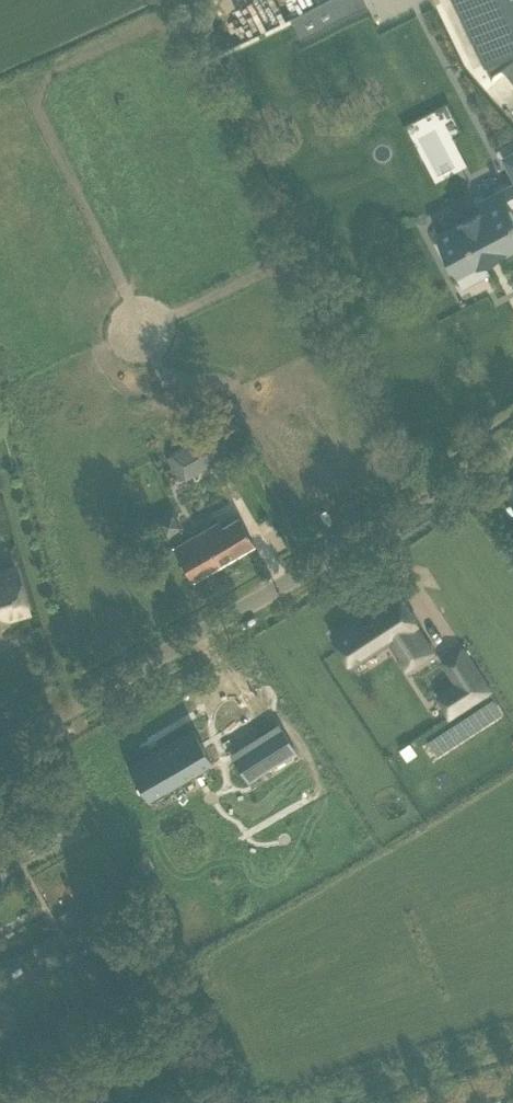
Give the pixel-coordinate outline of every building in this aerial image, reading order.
[(293,19),(301,35),(368,3),(367,0),(332,0),(293,19)] [(492,75),(506,64),(512,59),(512,0),(457,0),(492,75)] [(505,160),(512,176),(512,156),(505,160)] [(439,237),(444,245),(441,251),(448,264),(454,264),(459,274),(457,274),(464,287),(490,272),(485,260),(512,245),(512,215),(509,206),(512,204),(512,188),(481,205),(485,213),(439,237)] [(189,439),(202,463),(214,457),(235,445),(213,407),(193,418),(201,433),(189,439)] [(253,542),(242,523),(238,517),(220,528),(217,522),(172,548),(191,579),(253,542)] [(27,610),(15,567),(0,571),(0,618),(27,610)] [(354,618),(331,633),(352,665),(389,641),(393,639),(403,653),(425,637),(416,624),(418,622),(399,593),(356,621),(354,618)] [(457,683),(437,696),(445,707),(443,708),(449,717),(490,690),(474,666),(455,679),(457,683)] [(192,729),(128,766),(146,798),(211,761),(192,729)] [(232,758),(246,780),(270,765),(256,743),(232,758)]
